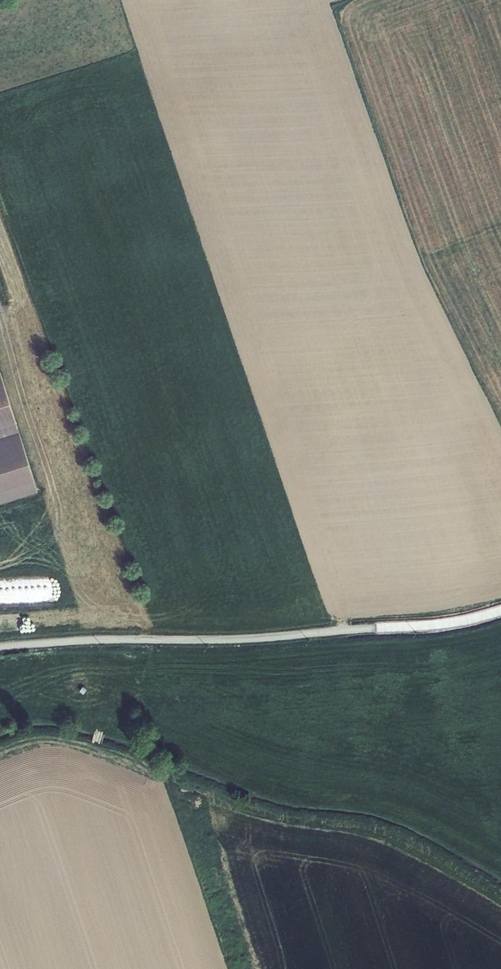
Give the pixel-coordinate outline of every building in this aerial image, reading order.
[(33,475),(0,371),(0,487),(33,475)] [(0,487),(0,500),(37,489),(33,475),(0,487)]
